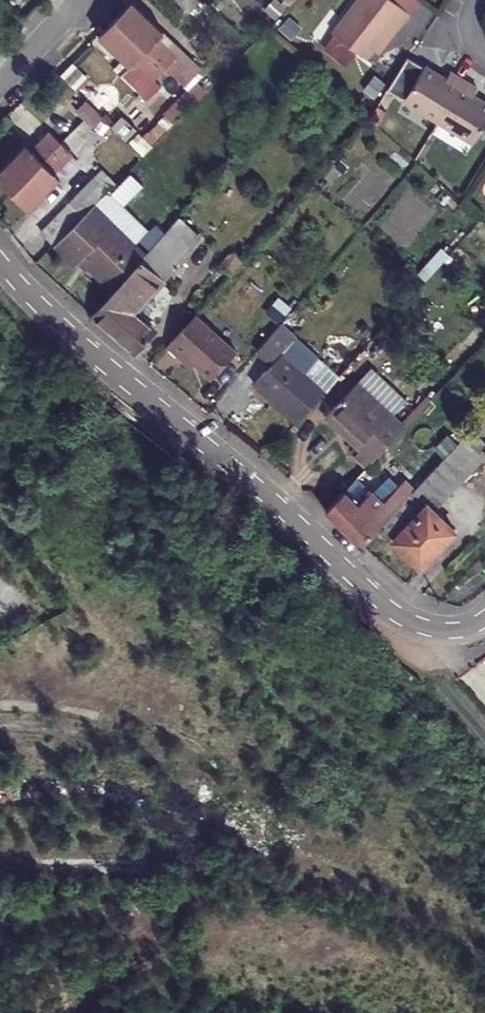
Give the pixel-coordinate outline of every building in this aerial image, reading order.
[(332,32),(367,59),(394,23),(399,27),(409,13),(392,0),(357,0),(332,32)] [(133,1),(116,18),(167,67),(178,55),(159,36),(164,31),(133,1)] [(167,67),(116,18),(99,35),(131,66),(136,60),(155,79),(167,67)] [(436,124),(462,81),(449,74),(443,82),(422,68),(401,101),(436,124)] [(188,88),(197,96),(206,87),(198,78),(188,88)] [(436,124),(439,125),(470,145),(484,121),(484,107),(470,98),(476,90),(463,81),(462,81),(436,124)] [(179,98),(188,106),(197,97),(188,88),(179,98)] [(92,108),(82,99),(74,108),(83,117),(92,108)] [(92,108),(83,117),(93,126),(102,117),(92,108)] [(11,191),(60,140),(48,129),(29,148),(24,143),(0,167),(0,181),(11,191)] [(60,140),(11,191),(28,208),(59,177),(53,171),(72,152),(60,140)] [(86,170),(97,182),(111,168),(99,157),(86,170)] [(82,214),(53,243),(76,266),(83,260),(112,289),(144,252),(133,242),(147,227),(123,204),(143,184),(127,168),(82,214)] [(70,202),(41,231),(53,243),(82,214),(70,202)] [(91,314),(135,353),(154,331),(133,311),(200,235),(178,214),(150,245),(144,252),(112,289),(91,314)] [(195,313),(166,344),(177,355),(181,352),(209,377),(235,349),(195,313)] [(304,367),(315,355),(295,335),(296,334),(281,319),(257,345),(272,360),(254,379),(295,418),(324,388),(304,367)] [(335,375),(315,355),(304,367),(324,388),(335,375)] [(373,365),(359,380),(394,414),(408,399),(373,365)] [(394,414),(359,380),(327,413),(361,447),(356,452),(368,463),(405,424),(394,414)] [(410,490),(380,523),(394,538),(393,540),(421,566),(454,531),(434,511),(455,488),(484,457),(484,456),(463,435),(410,490)] [(380,523),(410,490),(401,482),(390,495),(380,486),(371,495),(362,487),(370,479),(365,474),(368,471),(364,467),(324,509),(360,544),(380,523)]
